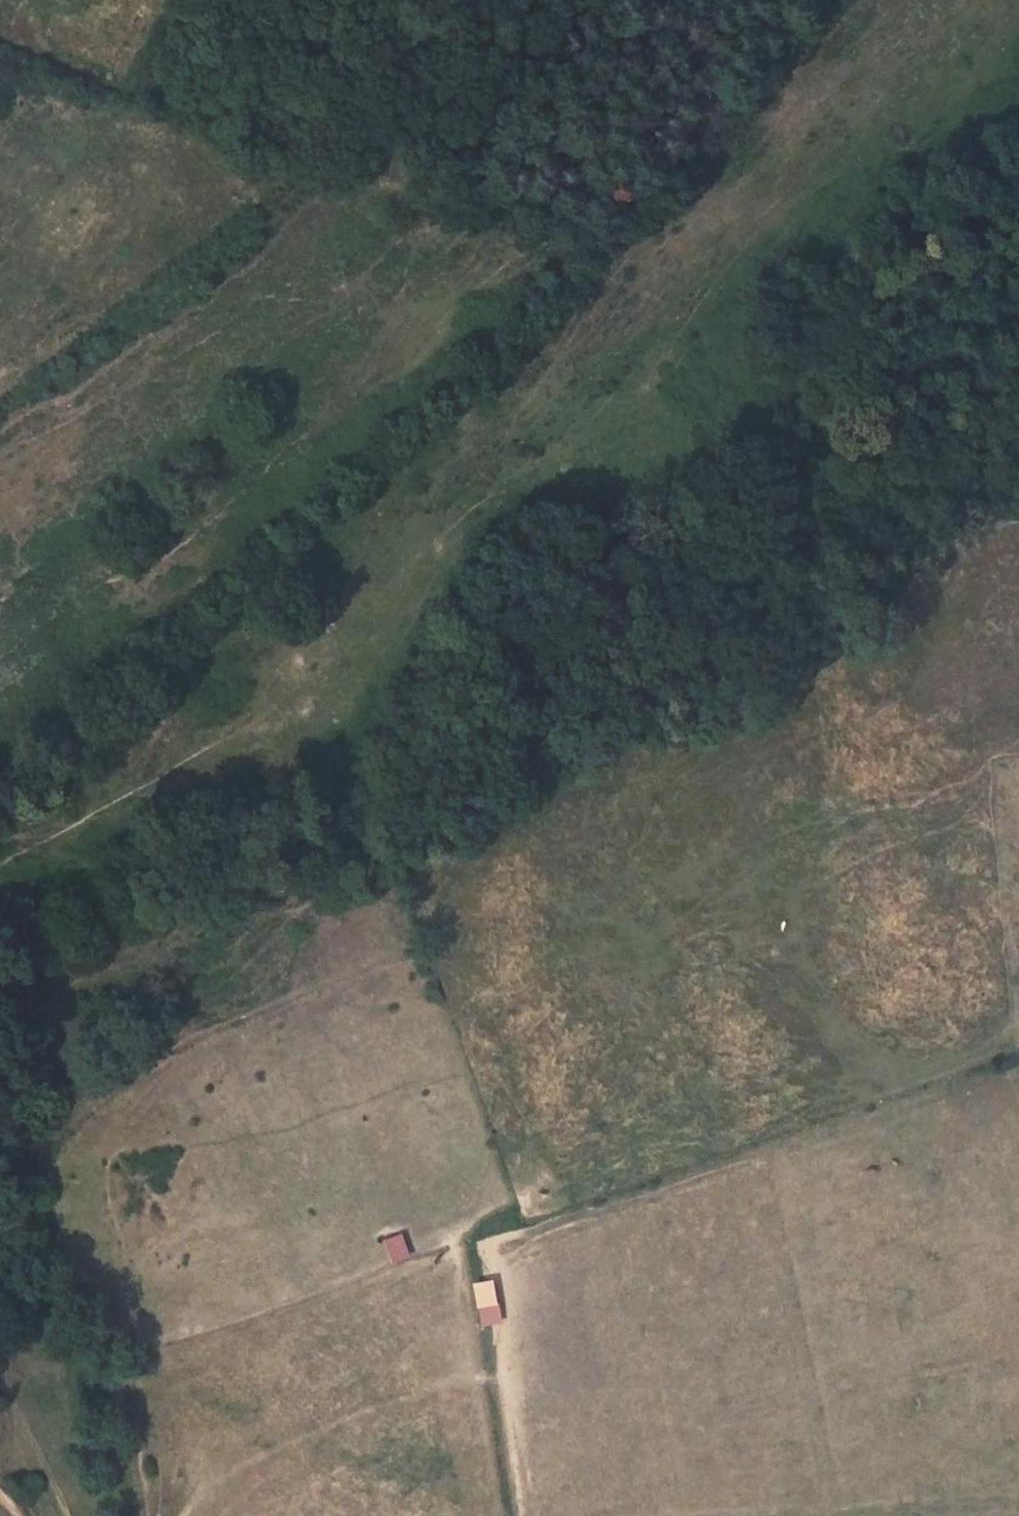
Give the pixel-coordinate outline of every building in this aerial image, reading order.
[(401,1232),(382,1239),(391,1263),(410,1256),(401,1232)] [(471,1280),(475,1306),(493,1303),(490,1278),(471,1280)] [(509,1279),(493,1281),(495,1301),(511,1299),(509,1279)]
